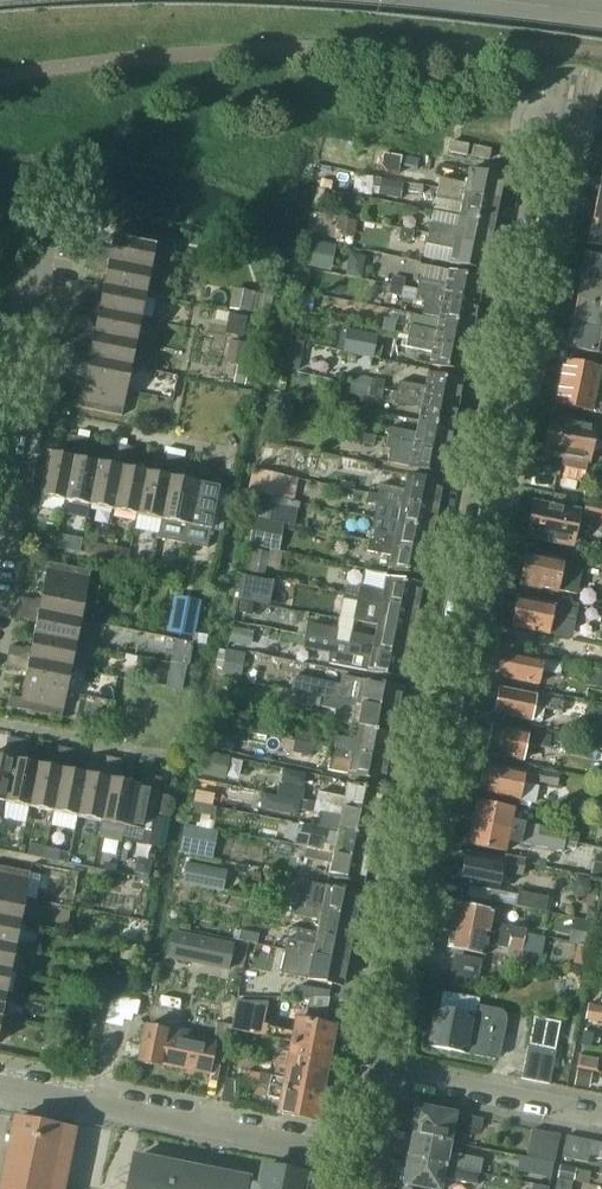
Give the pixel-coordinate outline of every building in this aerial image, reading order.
[(452,142),(450,153),(467,157),(469,146),(452,142)] [(471,157),(488,160),(490,150),(473,147),(471,157)] [(330,163),(333,151),(324,150),(322,162),(330,163)] [(438,179),(436,190),(497,202),(502,177),(468,171),(465,185),(438,179)] [(402,183),(410,185),(422,187),(424,176),(404,172),(402,183)] [(422,187),(410,185),(409,193),(420,195),(422,187)] [(328,193),(316,190),(311,209),(323,211),(328,193)] [(497,202),(436,190),(434,200),(461,205),(458,217),(493,224),(497,202)] [(596,199),(591,222),(601,224),(601,200),(596,199)] [(493,224),(458,217),(456,230),(430,224),(428,234),(488,247),(493,224)] [(591,222),(587,245),(601,248),(601,224),(591,222)] [(413,232),(400,230),(399,238),(411,240),(413,232)] [(488,247),(428,234),(427,234),(425,245),(452,251),(449,264),(483,271),(488,247)] [(89,249),(87,258),(150,271),(164,274),(169,249),(155,246),(113,238),(110,251),(109,256),(103,255),(104,252),(89,249)] [(313,240),(309,265),(332,269),(336,244),(313,240)] [(352,251),(347,273),(360,276),(364,254),(352,251)] [(584,256),(580,280),(601,284),(601,260),(584,256)] [(87,258),(85,268),(100,271),(100,268),(106,270),(105,275),(103,287),(145,295),(159,298),(164,274),(150,271),(87,258)] [(482,279),(447,272),(445,286),(418,280),(416,291),(477,303),(482,279)] [(391,277),(390,286),(402,289),(404,280),(391,277)] [(580,280),(575,302),(601,307),(601,284),(580,280)] [(254,312),(258,290),(235,286),(231,308),(254,312)] [(402,289),(390,286),(388,294),(401,297),(402,289)] [(145,295),(103,287),(99,304),(94,303),(94,300),(79,297),(77,307),(140,320),(145,295)] [(472,326),(477,303),(416,291),(414,302),(423,303),(421,316),(438,319),(472,326)] [(575,302),(571,325),(601,332),(601,307),(575,302)] [(140,320),(77,307),(75,317),(90,320),(91,317),(97,318),(93,335),(136,343),(140,320)] [(229,312),(224,336),(244,340),(249,316),(229,312)] [(468,349),(472,326),(438,319),(437,322),(412,316),(410,326),(409,326),(407,337),(468,349)] [(337,351),(343,352),(379,359),(383,333),(342,324),(337,351)] [(571,325),(566,349),(601,356),(601,351),(601,332),(571,325)] [(136,343),(93,335),(90,352),(84,351),(85,348),(69,345),(67,355),(131,367),(136,343)] [(468,349),(407,337),(404,348),(431,353),(429,366),(463,373),(468,349)] [(301,365),(303,341),(289,340),(287,364),(301,365)] [(228,341),(225,361),(253,367),(257,346),(228,341)] [(131,367),(67,355),(65,365),(81,368),(81,365),(87,366),(83,383),(126,392),(131,367)] [(563,361),(563,365),(560,370),(560,376),(559,383),(595,391),(601,392),(601,368),(563,361)] [(461,382),(427,375),(424,388),(398,383),(396,394),(456,406),(461,382)] [(382,391),(383,382),(371,380),(357,377),(355,386),(382,391)] [(126,392),(83,383),(81,398),(70,395),(68,406),(121,417),(126,392)] [(559,383),(558,390),(555,396),(555,402),(554,406),(601,415),(601,405),(593,403),(595,391),(559,383)] [(380,399),(382,391),(355,386),(350,385),(349,393),(380,399)] [(456,406),(396,394),(393,404),(420,409),(418,422),(452,429),(456,406)] [(452,429),(418,422),(415,434),(389,429),(387,439),(447,451),(452,429)] [(593,430),(551,422),(545,453),(563,457),(586,461),(593,430)] [(372,445),(374,437),(346,431),(345,440),(372,445)] [(66,458),(48,454),(39,497),(65,502),(77,438),(67,436),(64,451),(67,452),(66,458)] [(97,464),(80,461),(81,455),(84,455),(87,440),(77,438),(65,502),(89,506),(97,464)] [(447,451),(387,439),(384,450),(411,455),(408,468),(443,475),(447,451)] [(114,467),(97,464),(89,506),(113,511),(126,448),(115,446),(112,461),(116,462),(114,467)] [(145,474),(128,470),(129,464),(132,465),(135,450),(126,448),(113,511),(137,516),(145,474)] [(162,477),(145,474),(137,516),(161,521),(174,458),(164,455),(160,471),(164,471),(162,477)] [(563,457),(562,463),(585,467),(586,461),(563,457)] [(161,521),(158,538),(182,543),(185,526),(194,483),(181,481),(176,480),(177,474),(180,475),(183,460),(174,458),(161,521)] [(298,480),(252,470),(247,492),(294,502),(298,480)] [(185,526),(182,543),(207,548),(210,531),(221,478),(210,476),(208,486),(194,483),(185,526)] [(436,507),(441,484),(405,477),(403,490),(379,485),(377,496),(436,507)] [(436,507),(377,496),(368,494),(366,504),(375,506),(372,519),(432,531),(436,507)] [(298,504),(278,500),(263,497),(258,519),(273,522),(294,526),(298,504)] [(583,515),(601,519),(601,504),(586,501),(583,515)] [(576,514),(535,505),(529,537),(570,545),(576,514)] [(427,554),(432,531),(372,519),(368,542),(427,554)] [(278,549),(283,525),(271,523),(255,520),(250,543),(266,547),(278,549)] [(24,529),(21,541),(55,548),(58,535),(24,529)] [(62,534),(60,549),(79,553),(82,538),(62,534)] [(427,554),(368,542),(366,552),(390,557),(387,570),(423,577),(427,554)] [(106,546),(103,558),(119,561),(121,549),(106,546)] [(281,556),(268,553),(253,551),(249,573),(264,575),(265,567),(278,570),(281,556)] [(582,567),(525,556),(519,584),(576,595),(582,567)] [(90,572),(37,561),(35,572),(45,574),(43,589),(85,597),(90,572)] [(238,589),(236,599),(267,605),(271,583),(235,577),(233,588),(238,589)] [(421,586),(385,579),(383,593),(359,588),(357,598),(416,610),(421,586)] [(43,589),(40,601),(39,606),(33,605),(34,601),(19,598),(17,608),(80,621),(85,597),(43,589)] [(411,634),(416,610),(357,598),(352,622),(376,627),(411,634)] [(553,606),(517,598),(511,628),(531,631),(531,634),(533,634),(533,632),(547,635),(551,618),(575,623),(578,605),(555,600),(553,606)] [(174,600),(168,633),(194,638),(200,605),(174,600)] [(80,621),(17,608),(15,618),(30,621),(31,618),(36,619),(33,637),(76,645),(80,621)] [(334,642),(336,630),(307,624),(304,636),(334,642)] [(349,634),(347,644),(407,656),(411,634),(376,627),(374,638),(349,634)] [(332,655),(334,642),(304,636),(302,649),(332,655)] [(76,645),(33,637),(30,654),(24,653),(24,650),(9,647),(7,657),(71,669),(76,645)] [(329,654),(327,664),(402,679),(407,656),(347,644),(334,642),(332,655),(329,654)] [(224,650),(222,673),(243,674),(245,651),(224,650)] [(561,664),(506,653),(501,678),(537,685),(540,672),(559,676),(561,664)] [(71,669),(7,657),(5,666),(20,670),(21,666),(27,668),(23,685),(66,693),(71,669)] [(586,667),(562,662),(560,671),(584,676),(586,667)] [(601,686),(601,669),(589,667),(586,683),(601,686)] [(552,683),(552,681),(552,680),(551,678),(550,677),(549,676),(547,675),(546,675),(544,675),(543,676),(542,677),(541,678),(540,680),(540,681),(540,683),(541,685),(542,686),(543,687),(544,687),(546,687),(547,687),(549,687),(550,686),(551,684),(552,683)] [(293,679),(290,692),(296,693),(319,698),(322,698),(335,701),(337,701),(396,713),(401,689),(365,682),(342,677),(339,688),(293,679)] [(66,693),(23,685),(21,699),(10,697),(8,708),(61,719),(66,693)] [(583,724),(587,704),(563,700),(562,702),(499,689),(494,714),(540,723),(543,710),(561,713),(559,719),(583,724)] [(296,693),(294,703),(317,708),(319,698),(296,693)] [(322,698),(320,708),(335,711),(332,724),(356,729),(391,736),(396,713),(337,701),(335,701),(322,698)] [(218,724),(215,735),(235,740),(238,729),(218,724)] [(527,733),(491,726),(486,754),(521,761),(525,744),(548,749),(549,742),(569,745),(570,736),(528,728),(527,733)] [(312,744),(314,735),(272,727),(270,736),(295,741),(312,744)] [(391,736),(356,729),(353,741),(330,737),(328,747),(387,759),(391,736)] [(0,758),(0,802),(4,803),(17,740),(7,738),(4,753),(7,753),(5,759),(0,758)] [(36,766),(19,762),(20,756),(23,757),(26,742),(17,740),(4,803),(28,808),(36,766)] [(309,757),(312,744),(295,741),(292,754),(309,757)] [(54,769),(36,766),(28,808),(53,813),(65,749),(55,747),(52,763),(55,763),(54,769)] [(387,759),(328,747),(326,757),(349,762),(347,775),(382,782),(387,759)] [(85,775),(73,773),(68,772),(69,766),(72,767),(75,751),(65,749),(53,813),(77,818),(85,775)] [(102,778),(85,775),(77,818),(101,823),(114,759),(103,757),(100,772),(104,773),(102,778)] [(133,785),(116,781),(117,775),(120,776),(123,761),(114,759),(101,823),(125,827),(133,785)] [(504,768),(484,764),(481,777),(478,778),(476,789),(479,791),(478,793),(494,796),(494,797),(530,804),(534,786),(522,784),(525,772),(504,767),(504,768)] [(302,800),(304,790),(307,772),(284,767),(280,785),(279,785),(278,788),(261,785),(260,791),(302,800)] [(150,832),(156,800),(161,779),(149,777),(147,788),(133,785),(125,827),(143,831),(150,832)] [(380,791),(346,784),(343,798),(317,793),(314,804),(375,816),(380,791)] [(300,809),(302,800),(260,791),(258,801),(275,805),(300,809)] [(164,802),(156,800),(150,832),(143,831),(140,846),(159,849),(164,820),(161,820),(164,802)] [(525,823),(527,813),(476,803),(472,825),(522,834),(564,843),(574,845),(576,835),(566,833),(566,832),(525,823)] [(375,816),(314,804),(313,813),(339,818),(336,832),(371,839),(375,816)] [(564,843),(522,834),(472,825),(468,845),(505,852),(507,842),(520,844),(562,853),(564,843)] [(212,860),(217,832),(185,826),(179,853),(212,860)] [(258,828),(256,838),(275,842),(277,832),(258,828)] [(371,839),(336,832),(334,844),(307,838),(305,848),(366,862),(371,839)] [(29,844),(27,856),(43,859),(46,848),(29,844)] [(46,848),(43,859),(57,862),(60,851),(46,848)] [(366,862),(305,848),(303,859),(330,864),(327,878),(361,885),(366,862)] [(497,892),(501,873),(503,861),(466,854),(460,885),(497,892)] [(137,858),(133,876),(147,880),(152,862),(137,858)] [(522,877),(525,862),(504,858),(503,861),(501,873),(522,877)] [(222,891),(226,871),(185,863),(181,883),(222,891)] [(0,867),(0,893),(25,898),(30,873),(0,867)] [(355,917),(360,894),(310,884),(307,898),(296,895),(294,905),(355,917)] [(549,898),(520,892),(517,907),(547,913),(549,898)] [(0,893),(0,918),(20,922),(25,898),(0,893)] [(355,917),(294,905),(292,916),(319,921),(317,933),(351,940),(355,917)] [(456,905),(452,927),(524,941),(525,935),(525,932),(512,929),(512,928),(491,923),(493,913),(456,905)] [(550,932),(570,936),(573,919),(553,915),(550,932)] [(0,918),(0,943),(16,946),(20,922),(0,918)] [(452,927),(447,948),(484,956),(486,945),(522,953),(522,950),(537,953),(539,944),(540,938),(525,935),(524,941),(452,927)] [(172,933),(166,960),(227,973),(233,946),(172,933)] [(239,933),(237,942),(256,946),(258,936),(239,933)] [(351,940),(317,933),(314,946),(287,941),(285,951),(346,963),(351,940)] [(0,943),(0,968),(11,970),(16,946),(0,943)] [(285,951),(280,975),(307,980),(341,987),(346,963),(285,951)] [(0,968),(0,994),(6,995),(11,970),(0,968)] [(135,1024),(139,1000),(112,995),(108,1019),(135,1024)] [(260,1025),(264,1003),(236,1002),(235,1006),(232,1019),(260,1025)] [(225,1055),(232,1019),(235,1006),(221,1003),(213,1043),(181,1036),(182,1034),(144,1027),(137,1062),(207,1076),(210,1061),(223,1064),(225,1055)] [(476,1017),(435,1009),(427,1047),(488,1059),(496,1021),(495,1020),(496,1014),(494,1011),(478,1007),(476,1017)] [(333,1042),(336,1030),(333,1029),(333,1028),(296,1020),(293,1033),(269,1029),(267,1040),(328,1052),(330,1042),(333,1042)] [(326,1062),(328,1052),(267,1040),(265,1050),(273,1051),(271,1064),(287,1067),(327,1075),(329,1062),(326,1062)] [(555,1052),(527,1047),(520,1079),(548,1085),(555,1052)] [(601,1058),(579,1054),(576,1069),(598,1073),(601,1058)] [(324,1088),(327,1075),(287,1067),(284,1080),(247,1073),(245,1083),(257,1086),(319,1098),(321,1088),(324,1088)] [(225,1079),(220,1102),(233,1105),(234,1105),(239,1082),(225,1079)] [(319,1098),(257,1086),(255,1096),(280,1101),(277,1114),(314,1122),(315,1120),(318,1121),(320,1108),(317,1108),(319,1098)] [(455,1115),(415,1107),(411,1130),(414,1130),(412,1139),(449,1146),(455,1115)] [(482,1120),(469,1118),(467,1127),(480,1129),(482,1120)] [(1,1188),(62,1188),(73,1131),(15,1119),(1,1188)] [(559,1136),(531,1130),(525,1158),(539,1161),(553,1164),(559,1136)] [(566,1137),(561,1158),(587,1163),(591,1142),(566,1137)] [(480,1162),(447,1155),(449,1146),(412,1139),(408,1160),(478,1174),(480,1162)] [(304,1177),(262,1169),(259,1187),(245,1184),(246,1181),(133,1159),(132,1163),(127,1188),(302,1188),(304,1177)] [(408,1160),(403,1185),(426,1188),(440,1188),(442,1179),(476,1186),(478,1174),(408,1160)] [(539,1161),(536,1176),(550,1179),(553,1164),(539,1161)] [(560,1166),(557,1180),(572,1182),(573,1183),(574,1182),(576,1169),(560,1166)] [(557,1180),(555,1188),(571,1188),(572,1182),(557,1180)]
